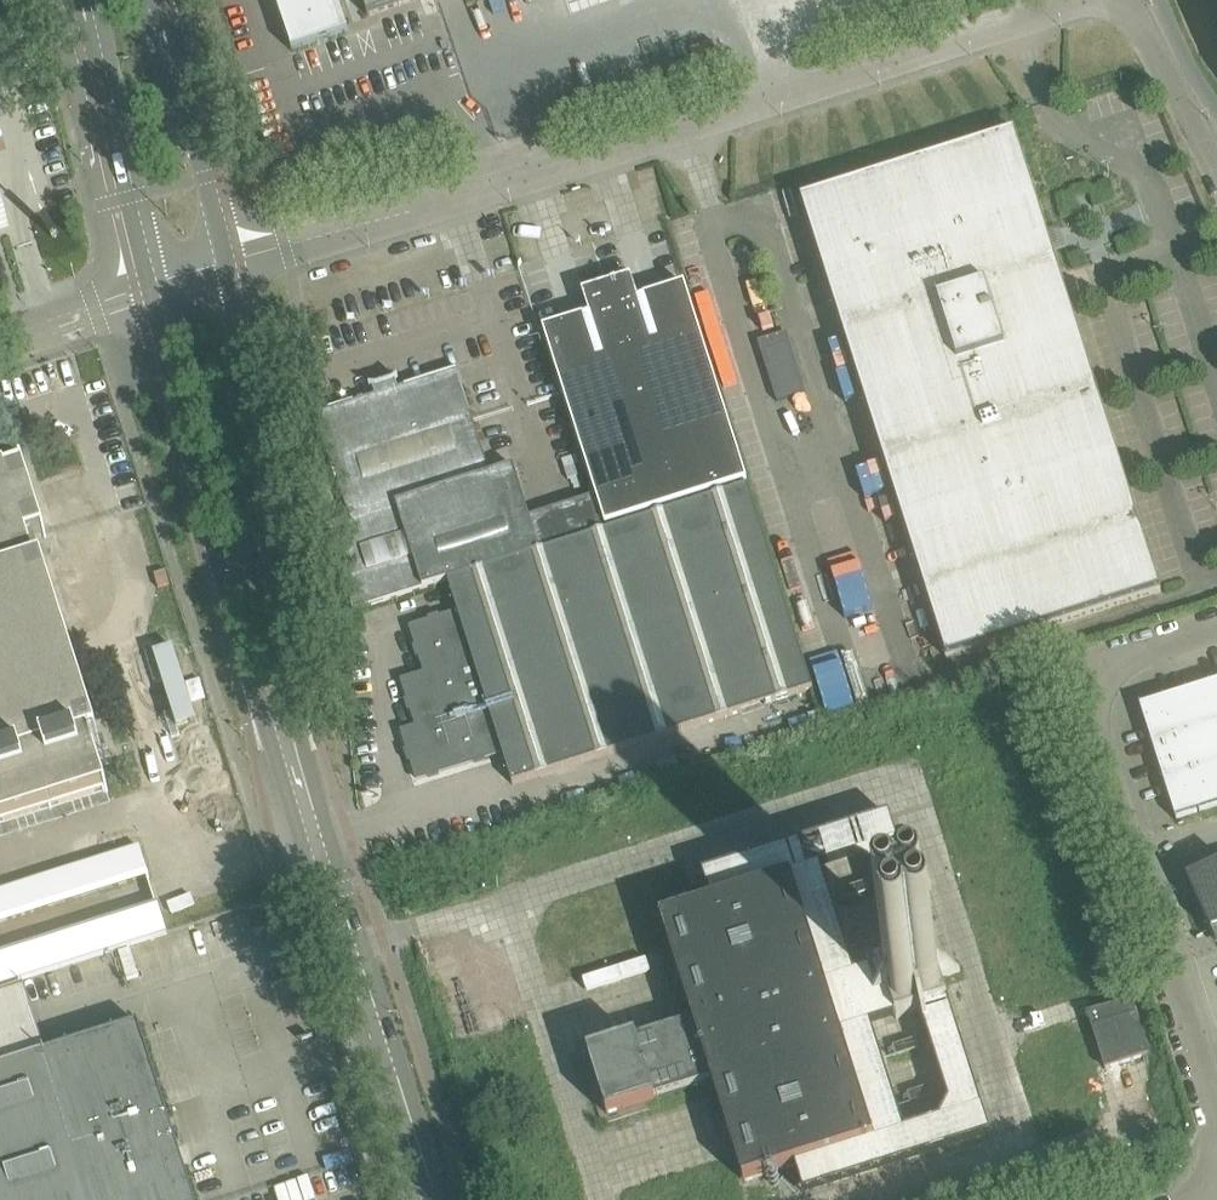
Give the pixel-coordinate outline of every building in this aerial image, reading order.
[(293,53),(349,34),(338,0),(275,0),(293,53)] [(368,17),(418,0),(363,0),(368,17)] [(1015,133),(800,201),(946,661),(1161,593),(1054,256),(1058,255),(1062,257),(1068,255),(1071,251),(1062,225),(1058,223),(1052,225),(1050,229),(1046,230),(1015,133)] [(631,278),(583,294),(590,316),(543,331),(547,343),(606,528),(748,483),(685,286),(638,300),(631,278)] [(787,334),(758,343),(777,403),(806,394),(790,346),(787,334)] [(317,416),(350,520),(327,527),(327,529),(354,612),(412,594),(448,582),(542,552),(559,547),(559,546),(603,533),(592,498),(530,518),(514,467),(490,475),(457,371),(398,390),(396,381),(398,379),(397,378),(392,382),(376,387),(370,387),(369,388),(373,388),(375,397),(317,416)] [(50,808),(104,791),(105,792),(107,792),(107,793),(109,793),(92,741),(99,739),(98,737),(96,738),(42,569),(44,568),(43,566),(37,568),(28,542),(43,538),(44,540),(46,539),(24,468),(22,469),(23,471),(7,475),(7,473),(5,474),(5,476),(0,478),(0,824),(48,809),(48,811),(51,810),(50,808)] [(411,713),(416,728),(401,733),(407,753),(405,753),(409,764),(411,763),(417,783),(428,780),(429,781),(440,778),(439,776),(475,765),(475,767),(486,763),(486,761),(503,756),(513,786),(813,690),(749,487),(603,533),(559,547),(542,552),(448,582),(458,613),(440,618),(440,617),(428,620),(429,622),(409,628),(416,648),(414,649),(417,660),(419,659),(424,674),(401,682),(407,702),(405,702),(409,713),(411,713)] [(174,646),(155,652),(179,727),(198,721),(174,646)] [(1185,691),(1186,693),(1164,701),(1163,698),(1162,698),(1163,701),(1141,708),(1140,706),(1139,706),(1176,822),(1177,822),(1176,820),(1199,813),(1199,815),(1200,815),(1199,812),(1216,807),(1216,684),(1210,686),(1209,684),(1209,686),(1187,693),(1186,691),(1185,691)] [(660,1108),(657,1101),(712,1083),(745,1185),(795,1168),(805,1198),(991,1138),(948,1004),(941,980),(961,974),(960,970),(940,976),(890,818),(703,877),(712,905),(661,922),(693,1023),(638,1040),(636,1033),(579,1051),(603,1126),(660,1108)] [(1186,882),(1190,889),(1212,935),(1213,934),(1214,939),(1215,941),(1216,942),(1216,867),(1186,882)] [(139,1025),(46,1055),(45,1055),(0,1069),(0,1199),(194,1199),(139,1025)]
